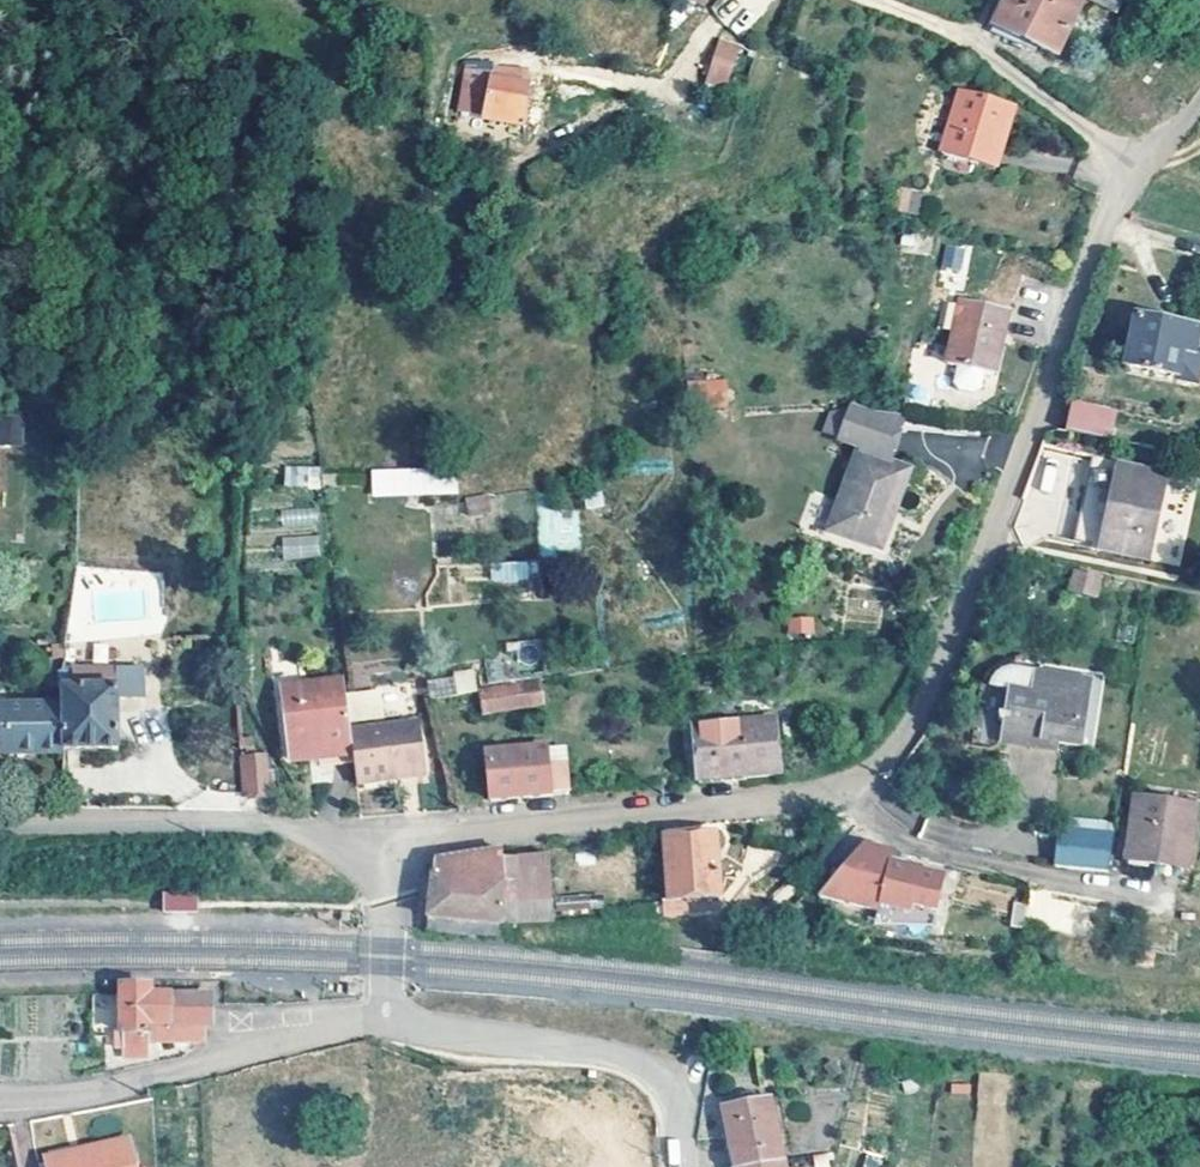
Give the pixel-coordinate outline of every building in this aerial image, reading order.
[(989,25),(1049,52),(1071,0),(1000,0),(989,25)] [(718,36),(704,81),(727,89),(742,44),(718,36)] [(1157,61),(1152,57),(1137,80),(1142,83),(1157,61)] [(522,81),(478,78),(476,114),(519,118),(522,81)] [(999,100),(957,87),(936,152),(989,166),(997,138),(988,135),(999,100)] [(1008,103),(999,100),(988,135),(997,138),(1008,103)] [(519,118),(476,114),(474,130),(517,134),(519,118)] [(965,271),(970,246),(946,241),(941,266),(965,271)] [(942,363),(951,366),(947,382),(954,389),(967,391),(975,388),(979,372),(989,375),(1003,313),(956,303),(942,363)] [(1195,328),(1130,316),(1119,367),(1184,380),(1189,361),(1197,362),(1199,346),(1191,344),(1195,328)] [(728,378),(688,378),(688,408),(728,408),(728,378)] [(1112,408),(1067,400),(1061,428),(1107,438),(1112,408)] [(24,415),(0,414),(0,443),(23,444),(24,415)] [(900,417),(889,416),(867,414),(826,526),(876,544),(905,467),(886,459),(900,417)] [(1104,515),(1152,525),(1163,475),(1114,465),(1115,457),(1089,452),(1077,510),(1104,515)] [(1055,490),(1057,461),(1040,460),(1038,489),(1055,490)] [(321,487),(321,465),(283,465),(283,487),(321,487)] [(372,498),(458,492),(456,465),(370,471),(372,498)] [(315,509),(283,508),(282,524),(314,525),(315,509)] [(538,551),(579,551),(579,508),(537,509),(538,551)] [(1103,520),(1076,515),(1071,538),(1099,544),(1103,520)] [(1152,525),(1104,515),(1103,520),(1099,544),(1146,553),(1152,525)] [(283,558),(320,556),(319,534),(281,536),(283,558)] [(490,580),(536,580),(536,561),(490,561),(490,580)] [(1100,595),(1102,571),(1071,567),(1068,592),(1100,595)] [(814,634),(814,617),(788,617),(789,634),(814,634)] [(118,654),(117,636),(60,638),(60,655),(118,654)] [(538,664),(538,643),(514,643),(514,664),(538,664)] [(112,687),(118,687),(126,686),(124,666),(59,668),(59,686),(59,702),(57,750),(113,749),(112,687)] [(470,687),(467,667),(451,669),(452,672),(454,689),(470,687)] [(454,689),(452,672),(427,676),(428,694),(454,689)] [(993,732),(1076,744),(1085,679),(1042,672),(1039,693),(999,689),(996,709),(995,720),(993,732)] [(347,751),(344,728),(342,702),(339,678),(278,684),(285,746),(312,744),(313,755),(347,751)] [(537,703),(533,679),(475,690),(479,713),(537,703)] [(373,687),(375,699),(404,696),(402,683),(373,687)] [(404,696),(375,699),(375,710),(405,706),(404,696)] [(57,750),(59,702),(0,703),(1,750),(57,750)] [(996,709),(990,708),(988,719),(995,720),(996,709)] [(773,772),(768,717),(676,725),(678,750),(691,750),(693,780),(724,777),(773,772)] [(410,721),(344,728),(347,751),(350,781),(416,775),(410,721)] [(245,736),(244,730),(237,730),(241,796),(274,794),(275,777),(261,754),(249,755),(250,736),(245,736)] [(313,755),(312,744),(285,746),(286,758),(313,755)] [(542,750),(541,746),(481,751),(485,799),(527,795),(563,792),(560,748),(542,750)] [(1190,805),(1130,796),(1120,859),(1182,868),(1190,805)] [(1110,834),(1055,826),(1049,865),(1104,873),(1110,834)] [(715,895),(710,832),(660,837),(664,897),(656,898),(657,914),(685,911),(684,897),(715,895)] [(499,858),(497,848),(426,861),(421,916),(491,924),(493,918),(502,919),(507,914),(509,898),(544,896),(543,854),(499,858)] [(861,848),(852,859),(888,866),(891,854),(861,848)] [(888,866),(852,859),(819,901),(879,913),(880,907),(910,913),(912,906),(937,911),(944,877),(888,866)] [(161,914),(199,913),(199,905),(199,893),(160,893),(161,904),(161,914)] [(596,906),(595,894),(550,898),(551,909),(596,906)] [(1072,931),(1074,899),(1012,894),(1010,926),(1072,931)] [(880,907),(879,913),(876,928),(933,927),(937,911),(912,906),(910,913),(880,907)] [(152,993),(152,985),(119,985),(119,993),(119,1034),(115,1034),(115,1050),(125,1050),(124,1057),(146,1058),(146,1043),(203,1043),(204,1028),(212,1028),(212,1002),(212,993),(152,993)] [(720,1103),(734,1165),(780,1155),(767,1093),(753,1095),(751,1089),(739,1092),(741,1098),(720,1103)] [(124,1136),(78,1149),(80,1153),(46,1161),(48,1166),(132,1166),(124,1136)] [(80,1153),(78,1149),(46,1157),(46,1161),(80,1153)] [(734,1165),(734,1166),(783,1166),(780,1155),(734,1165)]
